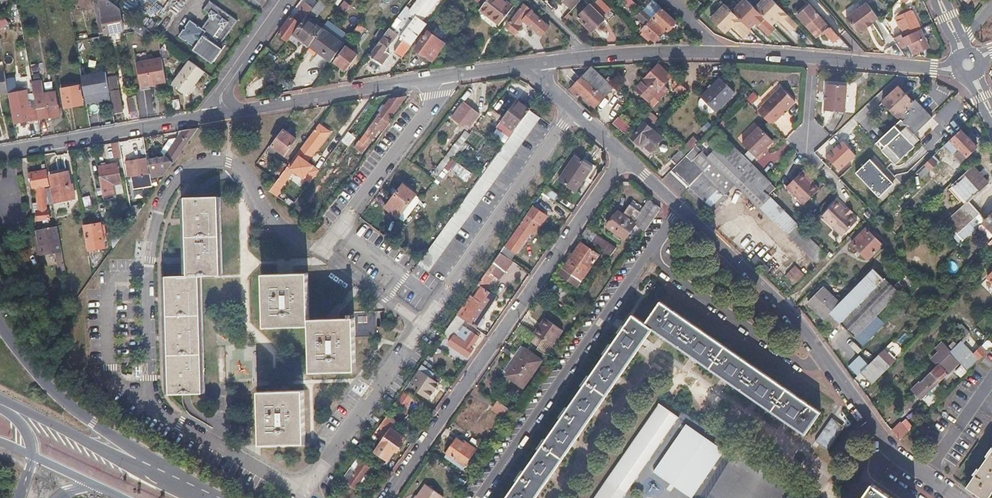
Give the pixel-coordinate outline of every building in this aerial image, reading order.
[(102,11),(111,9),(112,11),(115,11),(116,14),(121,13),(120,8),(109,0),(100,0),(102,11)] [(209,16),(201,26),(192,19),(181,35),(196,45),(204,35),(208,37),(208,42),(205,46),(214,52),(238,20),(211,0),(209,0),(204,8),(209,12),(209,16)] [(409,11),(405,8),(387,32),(383,37),(384,38),(371,56),(377,61),(382,65),(390,55),(386,52),(399,35),(397,33),(403,25),(400,23),(403,20),(408,24),(411,19),(413,21),(401,37),(399,41),(402,42),(393,54),(401,59),(427,25),(422,21),(438,0),(417,0),(409,11)] [(501,0),(485,0),(478,11),(488,18),(497,25),(511,7),(501,0)] [(572,9),(580,0),(562,0),(572,9)] [(577,16),(592,30),(598,24),(600,22),(597,20),(602,15),(609,7),(601,0),(595,0),(589,6),(588,5),(577,16)] [(652,17),(662,6),(655,0),(650,0),(643,8),(652,17)] [(770,23),(753,5),(748,0),(739,0),(730,8),(747,26),(753,20),(766,33),(773,26),(770,23)] [(773,0),(758,0),(753,5),(770,23),(776,17),(789,30),(796,23),(773,0)] [(747,26),(730,8),(722,1),(709,15),(723,30),(729,23),(742,36),(750,28),(747,26)] [(806,1),(793,12),(815,37),(822,30),(832,42),(835,40),(838,37),(829,27),(827,29),(816,15),(817,14),(806,1)] [(866,3),(845,18),(856,33),(862,28),(863,30),(868,27),(872,24),(871,22),(877,18),(866,3)] [(295,20),(292,18),(279,35),(285,40),(298,23),(300,24),(305,18),(312,8),(307,4),(301,12),(295,20)] [(532,11),(523,4),(497,37),(502,41),(506,36),(509,30),(514,34),(520,26),(519,25),(526,15),(528,16),(532,11)] [(662,6),(652,17),(666,30),(671,25),(676,19),(662,6)] [(635,14),(646,24),(641,29),(643,31),(641,33),(647,38),(650,35),(654,39),(658,35),(664,29),(651,18),(652,17),(643,8),(642,7),(635,14)] [(910,7),(895,13),(905,35),(919,29),(910,7)] [(74,11),(76,19),(77,26),(93,23),(92,18),(90,8),(74,11)] [(104,16),(102,16),(103,24),(122,21),(121,13),(116,14),(112,14),(104,16)] [(305,18),(300,24),(292,35),(300,41),(309,47),(321,30),(305,18)] [(136,20),(132,25),(144,34),(148,29),(136,20)] [(363,26),(358,23),(351,34),(355,37),(363,26)] [(898,26),(886,31),(889,35),(891,34),(893,38),(894,37),(895,39),(902,36),(898,26)] [(387,32),(381,27),(374,37),(380,42),(383,37),(387,32)] [(902,36),(895,39),(899,48),(906,45),(906,44),(908,43),(913,54),(928,47),(920,29),(919,29),(905,35),(902,36)] [(343,45),(321,30),(309,47),(319,55),(330,63),(343,45)] [(442,45),(427,34),(415,49),(422,55),(430,61),(442,45)] [(358,54),(345,45),(334,61),(340,65),(346,70),(358,54)] [(160,57),(136,61),(140,85),(165,80),(160,57)] [(204,71),(189,60),(172,82),(187,93),(204,71)] [(670,77),(657,65),(644,79),(631,93),(644,105),(654,94),(659,99),(665,91),(660,87),(670,77)] [(613,87),(591,66),(580,78),(570,89),(578,96),(580,94),(595,107),(613,87)] [(109,100),(103,71),(79,76),(84,105),(109,100)] [(38,78),(31,80),(33,89),(39,88),(38,78)] [(712,85),(706,92),(721,106),(734,93),(719,78),(712,85)] [(676,88),(674,89),(681,95),(687,89),(675,79),(671,84),(676,88)] [(835,84),(827,84),(824,110),(844,112),(846,85),(835,84)] [(9,97),(10,97),(15,122),(21,121),(26,120),(34,119),(29,94),(18,96),(16,85),(7,87),(7,90),(9,97)] [(79,86),(62,89),(65,108),(83,105),(79,86)] [(786,95),(779,87),(760,105),(761,106),(756,110),(770,123),(774,119),(775,119),(793,102),(786,95)] [(907,95),(900,87),(882,103),(897,118),(914,102),(907,95)] [(113,91),(111,91),(115,112),(122,111),(122,108),(121,105),(119,90),(113,91)] [(36,109),(37,109),(39,118),(60,115),(58,104),(46,106),(44,92),(34,94),(36,109)] [(136,96),(128,98),(130,109),(138,108),(136,96)] [(398,98),(389,100),(371,123),(372,124),(358,144),(365,148),(379,129),(383,132),(391,122),(389,121),(408,97),(398,98)] [(530,110),(516,100),(500,122),(514,132),(529,111),(530,110)] [(899,120),(904,125),(898,131),(900,133),(881,152),(888,160),(914,136),(932,118),(915,101),(914,102),(897,118),(899,120)] [(471,109),(463,103),(452,117),(467,129),(478,115),(471,109)] [(514,132),(503,148),(420,264),(418,265),(426,271),(430,274),(540,119),(529,111),(514,132)] [(619,114),(613,122),(625,134),(632,126),(619,114)] [(645,122),(631,137),(648,154),(663,139),(645,122)] [(292,172),(302,180),(308,185),(319,170),(309,162),(322,144),(331,131),(320,123),(272,187),(278,191),(292,172)] [(759,125),(742,142),(757,158),(763,152),(761,150),(766,146),(772,139),(759,125)] [(197,128),(179,131),(180,137),(187,142),(197,128)] [(289,134),(282,128),(266,150),(272,154),(276,150),(283,155),(296,139),(289,134)] [(470,135),(462,129),(448,146),(457,153),(470,135)] [(976,147),(960,130),(948,142),(958,152),(963,147),(969,154),(976,147)] [(350,135),(347,133),(329,158),(335,163),(353,140),(352,139),(353,137),(350,135)] [(726,139),(720,133),(708,144),(715,151),(726,139)] [(916,138),(914,136),(888,160),(895,167),(915,149),(913,147),(919,141),(916,138)] [(187,142),(180,137),(171,149),(172,155),(173,161),(187,142)] [(688,153),(677,165),(671,171),(714,212),(729,196),(725,193),(734,183),(758,207),(769,196),(776,190),(726,139),(715,151),(709,157),(696,145),(688,153)] [(826,157),(838,171),(856,156),(843,141),(826,157)] [(118,142),(111,144),(114,157),(121,156),(118,142)] [(128,145),(121,146),(124,162),(126,161),(131,160),(128,145)] [(688,153),(682,147),(671,159),(677,165),(688,153)] [(969,154),(963,147),(958,152),(964,159),(969,154)] [(172,155),(150,159),(152,172),(159,171),(162,170),(166,170),(173,161),(172,155)] [(590,168),(573,157),(557,180),(574,191),(590,168)] [(131,160),(126,161),(129,176),(131,176),(141,174),(149,173),(146,158),(131,160)] [(938,164),(932,158),(922,167),(928,173),(938,164)] [(893,184),(869,160),(854,174),(878,198),(893,184)] [(286,166),(280,161),(272,171),(278,176),(286,166)] [(117,162),(97,166),(99,174),(109,172),(111,184),(113,184),(121,182),(117,162)] [(973,168),(955,186),(969,201),(987,183),(973,168)] [(27,177),(31,177),(32,187),(50,184),(47,169),(26,173),(27,177)] [(68,172),(50,176),(53,195),(52,196),(53,203),(65,201),(64,196),(74,194),(73,185),(70,185),(68,172)] [(109,172),(99,174),(103,195),(115,193),(113,184),(111,184),(109,172)] [(800,172),(786,187),(803,204),(820,188),(813,181),(811,183),(807,179),(800,172)] [(141,174),(131,176),(133,188),(143,187),(141,174)] [(409,190),(402,185),(384,208),(398,219),(400,216),(405,220),(420,201),(415,197),(416,196),(409,190)] [(45,187),(37,188),(39,206),(47,205),(45,187)] [(545,187),(541,193),(553,202),(558,196),(545,187)] [(771,198),(761,208),(817,264),(826,254),(800,227),(771,198)] [(176,278),(165,278),(168,401),(207,400),(205,278),(225,277),(223,199),(185,199),(186,278),(176,278)] [(620,214),(615,211),(605,225),(621,237),(632,222),(644,231),(659,209),(647,200),(639,212),(627,204),(624,209),(620,214)] [(987,219),(969,201),(946,224),(964,242),(983,223),(987,219)] [(848,208),(846,210),(842,206),(840,207),(835,202),(821,216),(841,236),(857,221),(851,215),(853,213),(850,211),(848,208)] [(47,205),(39,206),(40,211),(37,212),(38,220),(43,220),(48,219),(50,219),(49,210),(48,210),(47,205)] [(532,206),(499,253),(510,260),(514,254),(515,254),(529,235),(531,235),(534,234),(547,217),(532,206)] [(987,219),(983,223),(991,232),(991,213),(987,219)] [(101,222),(84,225),(89,249),(105,246),(103,238),(102,232),(101,222)] [(586,227),(580,235),(609,255),(615,247),(586,227)] [(58,228),(37,231),(39,247),(40,247),(60,244),(58,228)] [(861,239),(854,246),(866,259),(882,244),(872,234),(864,242),(861,239)] [(597,255),(580,242),(571,255),(562,268),(579,280),(597,255)] [(60,244),(40,247),(42,256),(56,253),(55,249),(61,248),(60,244)] [(510,260),(499,253),(477,284),(485,290),(500,269),(505,273),(512,262),(510,260)] [(310,265),(259,266),(260,324),(305,324),(305,376),(355,375),(355,317),(310,318),(310,265)] [(798,269),(793,274),(802,283),(806,278),(798,269)] [(832,298),(817,313),(825,321),(831,315),(855,339),(899,294),(894,289),(875,270),(840,306),(832,298)] [(793,274),(789,278),(798,287),(802,283),(793,274)] [(485,290),(477,284),(456,315),(463,320),(468,324),(475,314),(477,315),(483,307),(487,309),(491,303),(495,297),(485,290)] [(832,298),(822,288),(807,303),(817,313),(832,298)] [(906,301),(901,297),(857,341),(862,346),(906,301)] [(507,497),(535,497),(651,329),(804,435),(820,413),(660,302),(644,324),(633,316),(507,497)] [(463,320),(456,315),(443,334),(449,339),(463,320)] [(562,331),(544,319),(539,326),(533,335),(551,347),(562,331)] [(454,335),(448,344),(466,357),(469,352),(472,348),(470,346),(477,336),(466,328),(461,335),(458,333),(455,336),(454,335)] [(959,343),(949,353),(957,360),(958,362),(968,352),(959,343)] [(936,350),(944,358),(912,390),(917,396),(924,389),(926,391),(928,389),(931,392),(936,386),(933,384),(957,360),(949,353),(941,344),(936,350)] [(979,350),(974,355),(979,360),(984,355),(979,350)] [(535,367),(513,351),(503,365),(494,379),(516,394),(535,367)] [(888,369),(876,357),(859,373),(871,386),(888,369)] [(433,372),(422,365),(407,386),(412,390),(428,401),(433,395),(437,388),(431,384),(433,381),(425,376),(433,372)] [(409,394),(412,397),(425,405),(428,401),(412,390),(409,394)] [(304,391),(254,392),(255,445),(304,444),(304,391)] [(412,398),(404,393),(396,404),(404,410),(410,401),(417,406),(420,403),(413,397),(412,398)] [(497,402),(491,410),(504,418),(510,411),(497,402)] [(659,406),(596,497),(622,497),(676,418),(659,406)] [(378,427),(385,432),(381,438),(384,439),(382,442),(375,452),(386,460),(393,450),(397,453),(400,448),(403,444),(400,442),(402,439),(391,431),(396,424),(386,417),(378,427)] [(828,451),(844,427),(832,418),(815,442),(828,451)] [(685,424),(652,472),(689,497),(691,497),(724,451),(685,424)] [(896,426),(891,431),(899,440),(904,435),(896,426)] [(460,442),(456,439),(444,456),(453,463),(455,460),(464,466),(476,449),(467,442),(464,445),(460,442)] [(966,488),(975,494),(981,497),(988,497),(991,493),(991,451),(966,488)] [(813,459),(802,479),(826,491),(836,471),(813,459)] [(369,469),(356,460),(342,481),(355,489),(362,480),(369,469)] [(872,484),(862,497),(891,497),(872,484)] [(426,485),(417,497),(416,497),(443,497),(426,485)]
